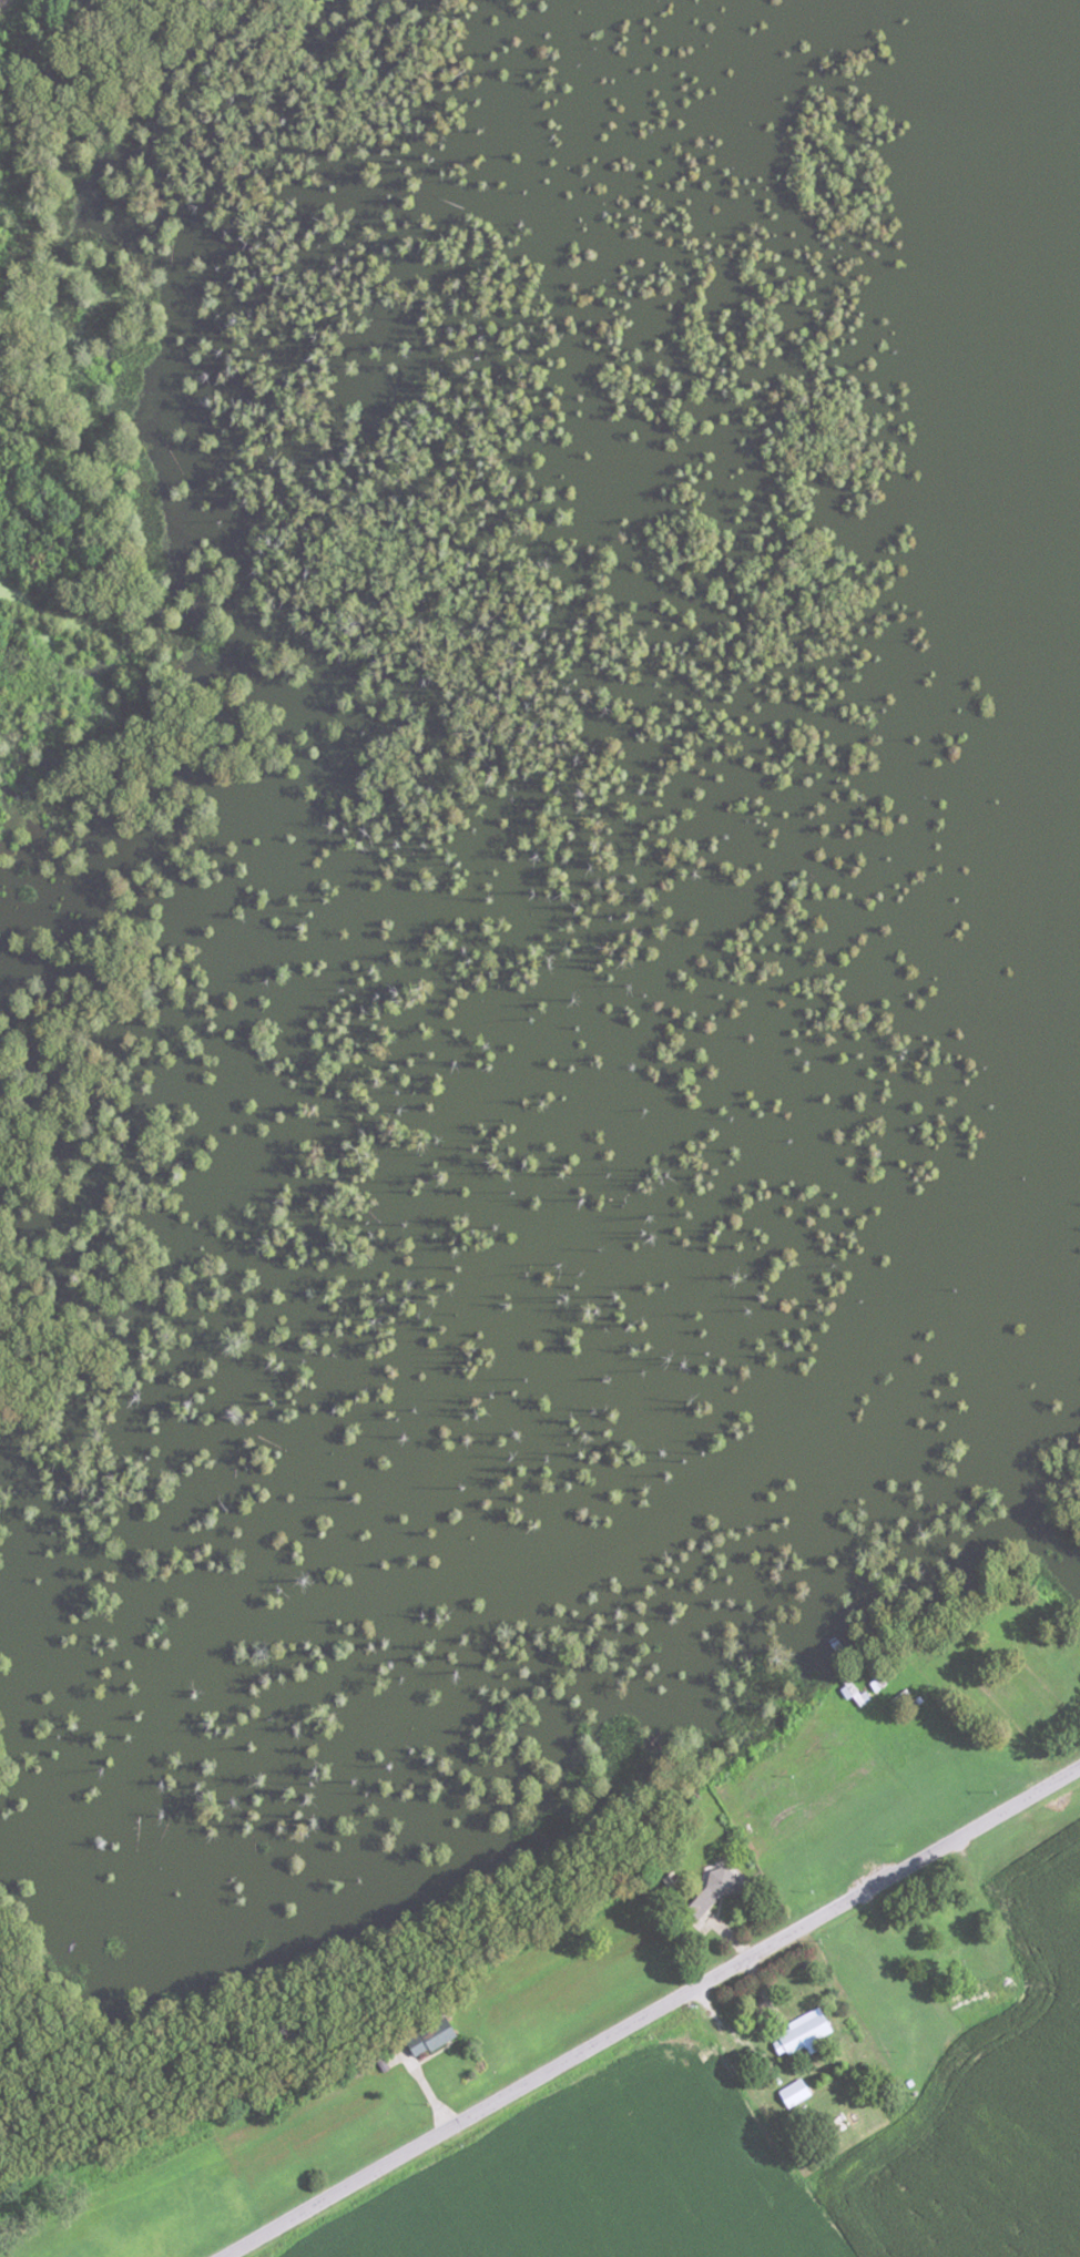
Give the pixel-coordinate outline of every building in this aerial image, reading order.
[(749,1885),(728,1862),(684,1903),(698,1918),(734,1885),(740,1893),(749,1885)]
